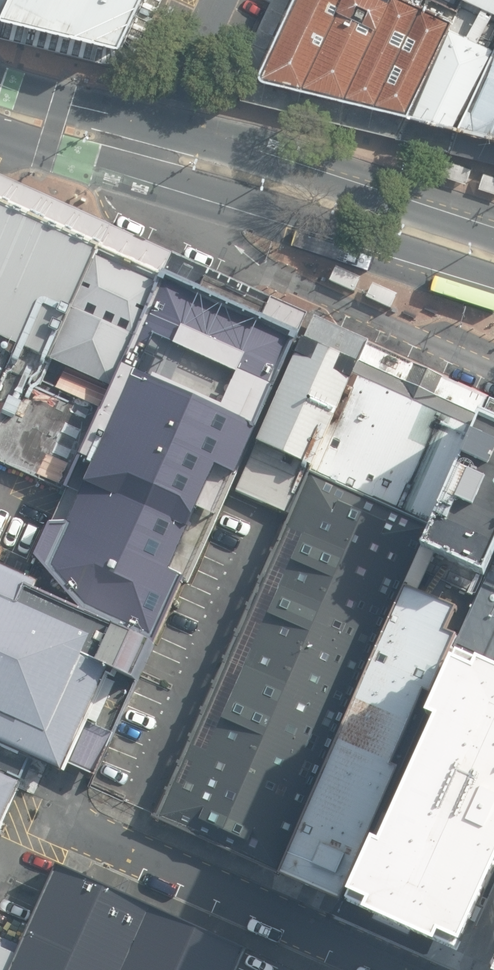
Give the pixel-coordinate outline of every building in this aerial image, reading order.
[(14,0),(0,0),(0,18),(6,20),(14,0)] [(115,43),(136,0),(14,0),(6,20),(115,43)] [(262,80),(404,111),(455,8),(437,0),(297,0),(262,80)] [(425,118),(457,125),(493,48),(493,0),(458,0),(455,8),(404,111),(425,118)] [(457,125),(493,134),(493,48),(457,125)] [(471,169),(445,161),(440,176),(466,184),(471,169)] [(483,173),(478,188),(493,194),(493,177),(483,173)] [(168,275),(0,205),(0,328),(26,339),(120,381),(168,275)] [(337,266),(330,280),(354,292),(361,277),(337,266)] [(280,326),(168,275),(120,381),(74,483),(71,490),(56,525),(50,540),(43,555),(85,608),(157,642),(227,485),(297,335),(280,326)] [(373,283),(366,297),(391,308),(398,294),(373,283)] [(26,339),(0,399),(0,450),(74,483),(120,381),(26,339)] [(303,339),(237,489),(290,512),(358,363),(303,339)] [(481,418),(358,363),(290,512),(159,813),(279,873),(422,553),(481,418)] [(481,418),(422,553),(440,561),(485,581),(493,558),(493,424),(481,418)] [(426,595),(440,561),(422,553),(279,873),(342,899),(456,648),(470,616),(426,595)] [(485,581),(470,616),(456,648),(493,665),(493,558),(485,581)] [(0,571),(0,748),(39,765),(71,780),(95,728),(113,736),(157,642),(85,608),(0,571)] [(342,899),(463,953),(493,885),(493,665),(456,648),(342,899)] [(39,765),(0,748),(0,849),(39,765)] [(61,870),(16,969),(234,969),(244,948),(61,870)]
